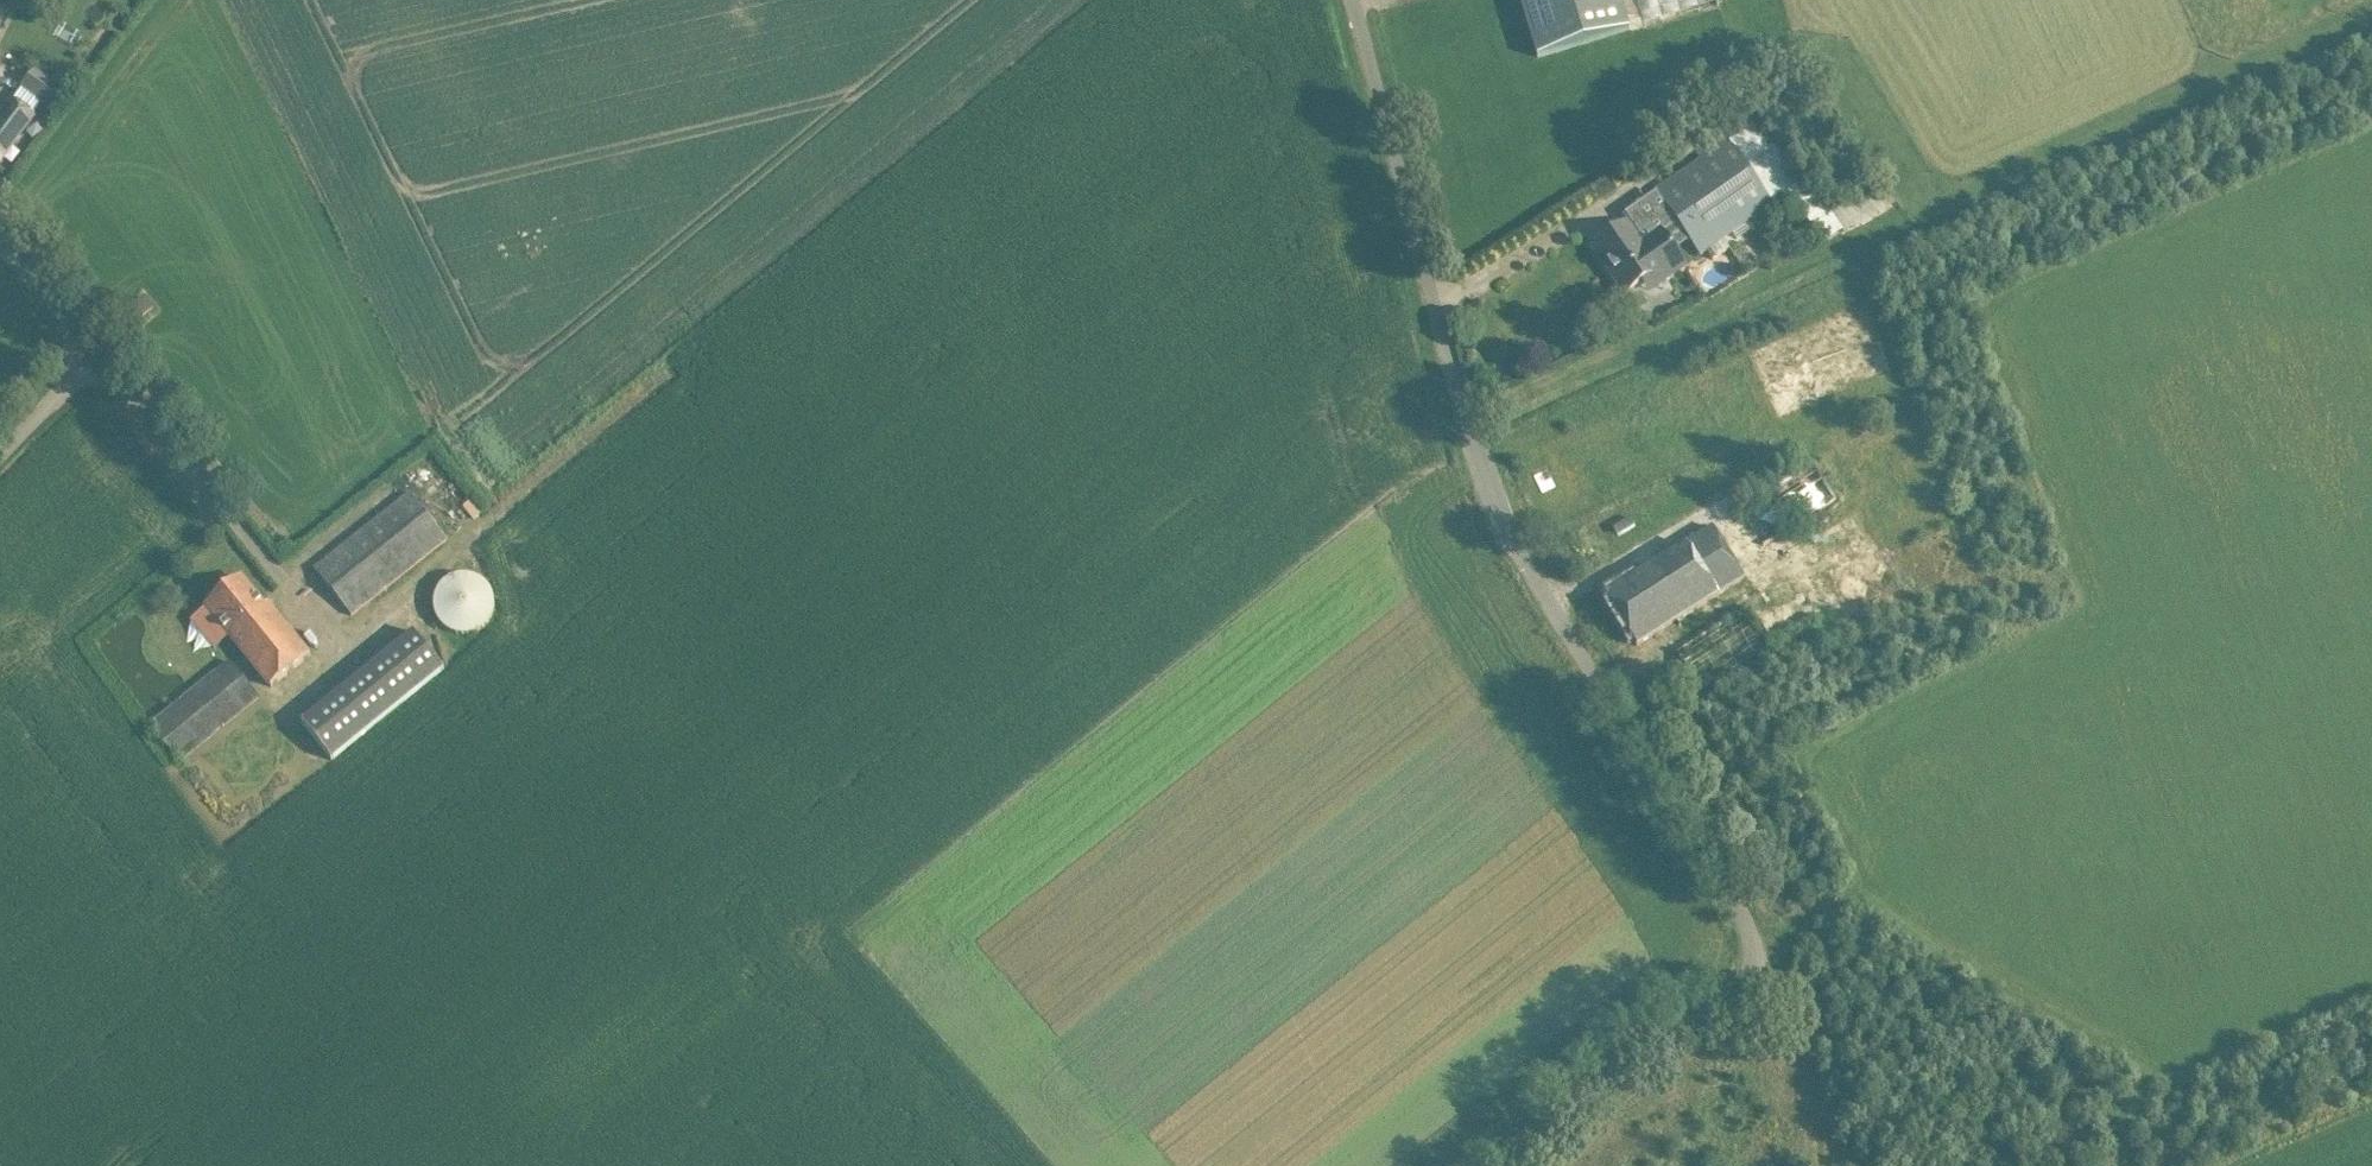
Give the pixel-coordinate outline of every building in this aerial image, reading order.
[(1630,30),(1620,0),(1521,0),(1539,57),(1630,30)] [(1643,26),(1717,7),(1716,0),(1636,0),(1643,26)] [(0,116),(0,159),(18,135),(29,144),(42,127),(9,103),(0,116)] [(1729,142),(1656,192),(1676,222),(1682,229),(1699,255),(1706,250),(1723,238),(1773,203),(1729,142)] [(1877,190),(1864,197),(1873,214),(1887,206),(1877,190)] [(1626,224),(1597,244),(1607,259),(1603,262),(1625,295),(1660,271),(1665,280),(1685,266),(1685,265),(1667,239),(1662,232),(1649,240),(1644,232),(1636,238),(1626,224)] [(1723,238),(1706,250),(1712,259),(1729,246),(1723,238)] [(144,298),(133,307),(142,317),(152,308),(144,298)] [(1839,498),(1815,460),(1739,506),(1764,546),(1839,498)] [(410,493),(317,568),(315,569),(352,616),(447,539),(410,493)] [(1713,527),(1605,596),(1637,646),(1643,642),(1744,574),(1713,527)] [(435,595),(433,602),(434,610),(436,617),(440,624),(445,629),(452,633),(459,635),(467,635),(474,634),(481,630),(487,625),(491,619),(494,612),(495,604),(494,597),(491,590),(487,584),(481,579),(474,575),(467,574),(464,574),(457,575),(450,577),(443,582),(438,588),(435,595)] [(310,655),(268,604),(265,606),(241,577),(206,606),(272,687),(310,655)] [(415,632),(301,722),(331,760),(444,669),(415,632)] [(230,662),(151,727),(180,762),(259,697),(230,662)]
